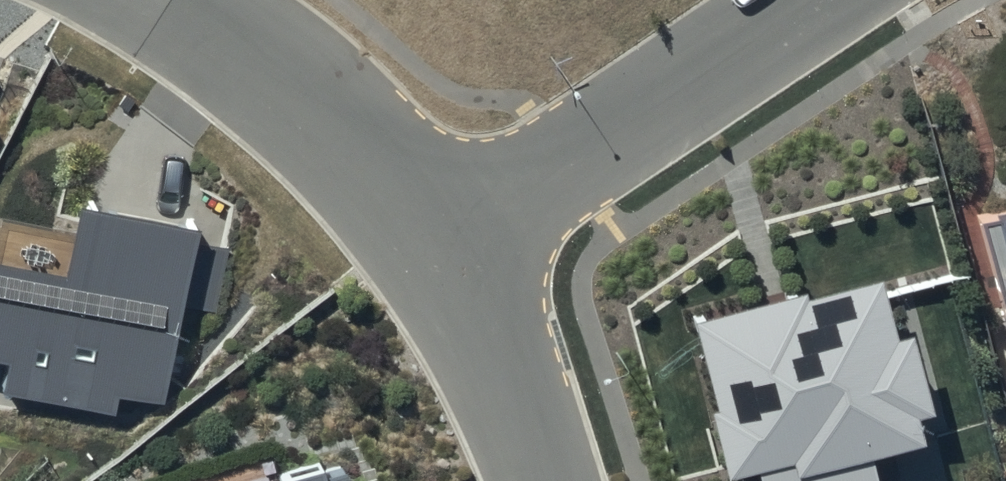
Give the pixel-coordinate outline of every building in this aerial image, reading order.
[(197,222),(84,200),(77,235),(0,220),(0,367),(12,370),(6,400),(113,422),(117,404),(164,413),(186,302),(218,308),(228,255),(192,248),(197,222)] [(675,314),(717,480),(883,480),(881,474),(928,463),(920,433),(940,428),(917,339),(902,343),(882,262),(675,314)] [(344,453),(277,472),(280,480),(353,480),(344,453)]
